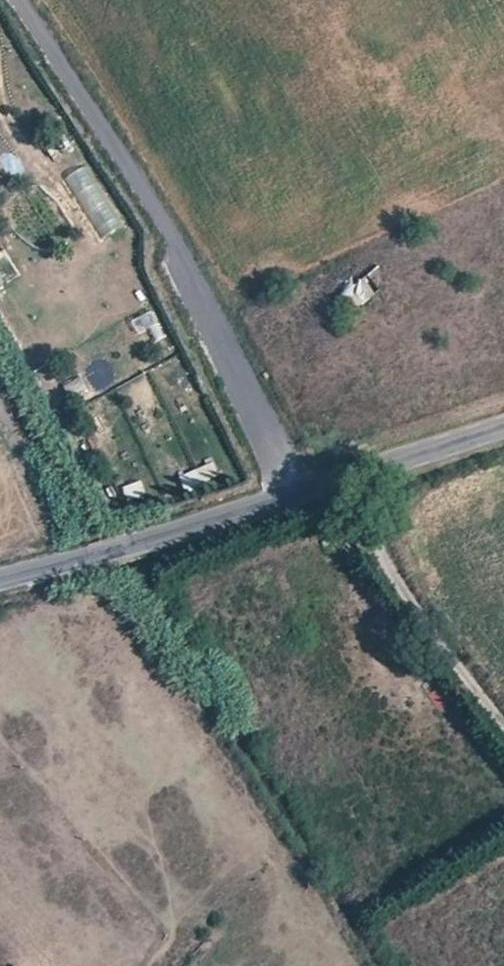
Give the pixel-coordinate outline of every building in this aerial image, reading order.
[(37,233),(60,219),(49,201),(26,216),(37,233)] [(14,276),(0,251),(0,284),(14,276)] [(378,265),(340,293),(352,310),(390,283),(378,265)] [(109,382),(107,363),(87,364),(88,383),(109,382)]
